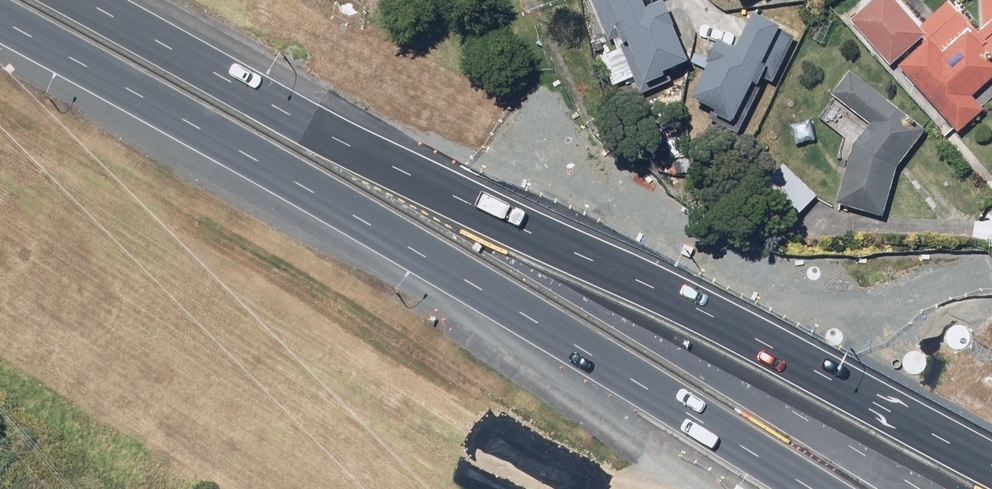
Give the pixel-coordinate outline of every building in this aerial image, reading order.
[(636,0),(587,0),(609,53),(598,57),(610,85),(630,76),(640,99),(666,88),(660,72),(686,61),(663,4),(642,13),(636,0)] [(891,0),(868,0),(845,20),(889,69),(925,37),(891,0)] [(979,31),(977,34),(958,13),(929,38),(928,39),(896,68),(956,134),(982,111),(970,98),(991,78),(991,0),(980,0),(979,31)] [(921,25),(918,28),(928,39),(929,38),(958,13),(947,1),(934,13),(923,0),(899,0),(898,0),(921,25)] [(729,126),(779,31),(748,14),(729,51),(713,43),(682,102),(729,126)] [(847,76),(816,121),(849,147),(831,206),(878,221),(893,173),(923,128),(847,76)] [(817,195),(783,164),(764,185),(798,215),(817,195)] [(946,343),(948,347),(951,350),(956,352),(960,352),(964,351),(968,348),(971,345),(972,341),(972,336),(971,332),(968,328),(964,326),(960,325),(955,325),(951,327),(948,330),(946,334),(945,339),(946,343)] [(903,366),(905,370),(908,373),(912,375),(917,375),(921,374),(925,371),(928,368),(929,364),(929,359),(927,355),(925,352),(921,349),(917,348),(912,348),(908,350),(904,353),(902,357),(902,362),(903,366)]
